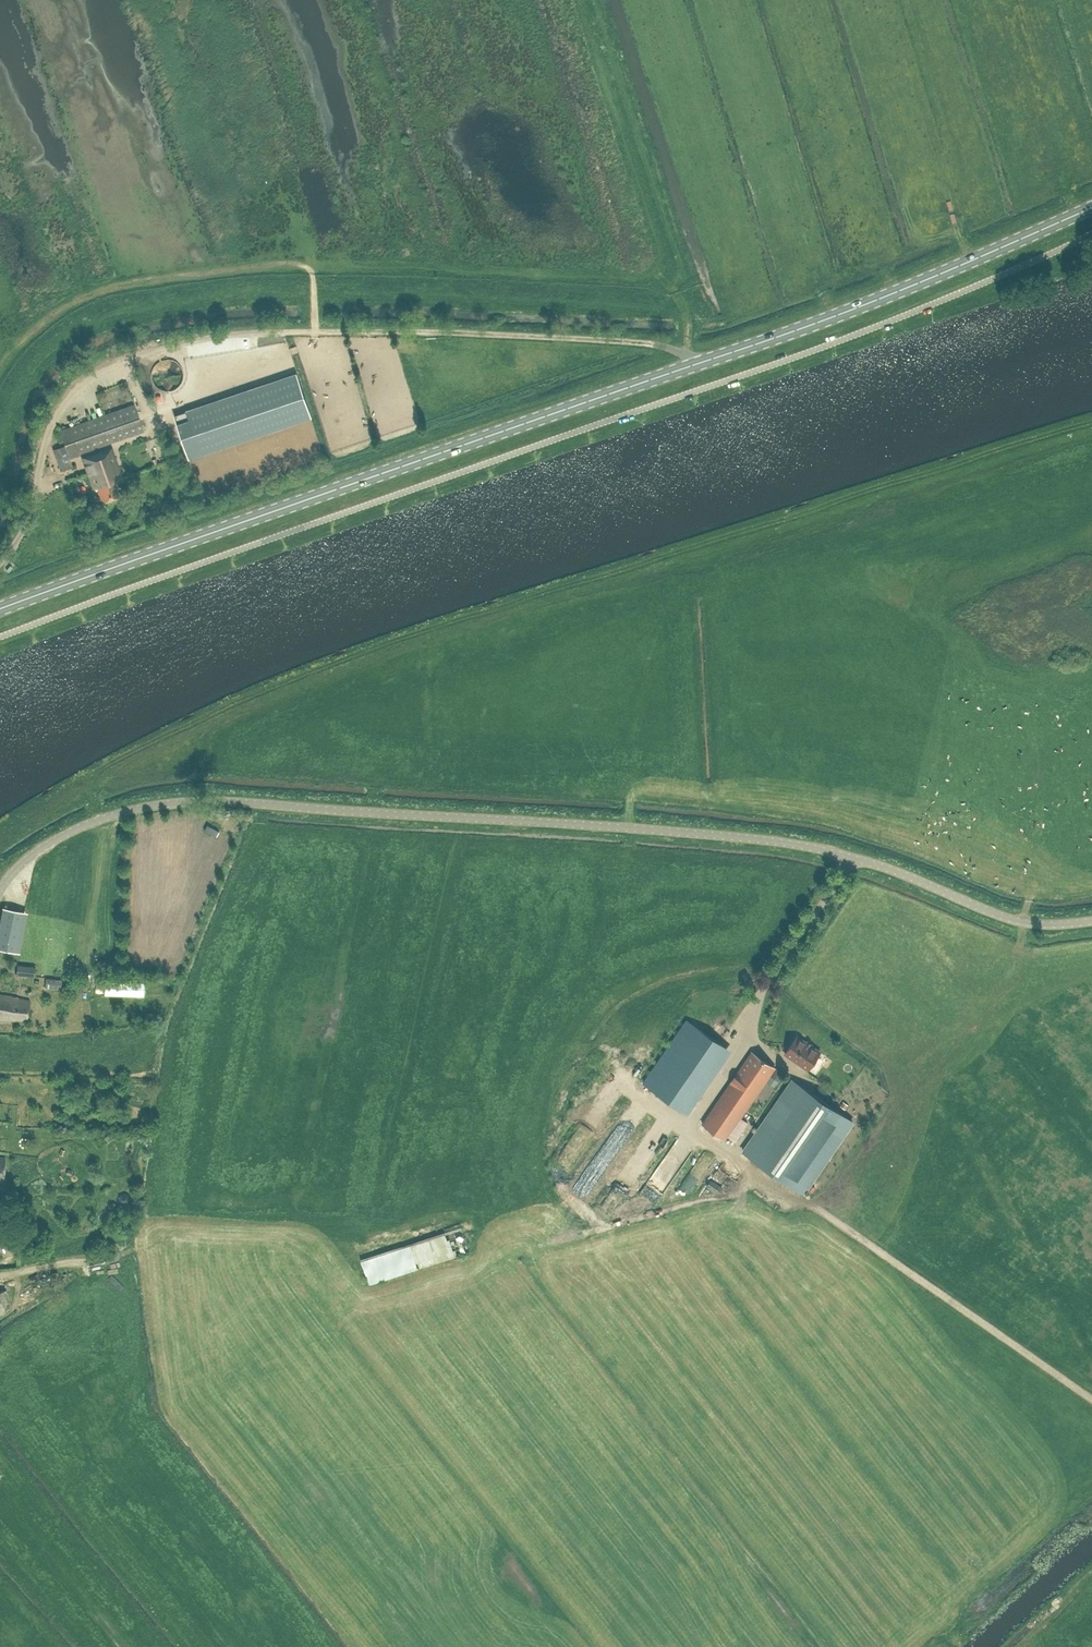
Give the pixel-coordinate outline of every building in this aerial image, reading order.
[(151,371),(151,376),(152,381),(155,386),(160,389),(165,390),(170,390),(175,389),(179,385),(181,381),(183,376),(182,371),(180,366),(176,362),(172,360),(167,359),(161,360),(157,362),(153,366),(151,371)] [(214,401),(175,414),(190,457),(229,445),(311,417),(296,373),(214,401)] [(133,404),(100,416),(59,430),(64,445),(52,449),(60,471),(71,467),(69,459),(79,455),(79,453),(143,431),(133,404)] [(121,478),(111,447),(82,457),(93,488),(97,487),(102,501),(118,495),(113,481),(121,478)] [(0,925),(0,947),(17,950),(25,911),(3,907),(0,925)] [(16,964),(15,976),(33,977),(34,965),(16,964)] [(106,981),(106,993),(145,994),(145,982),(106,981)] [(26,1020),(29,1000),(0,994),(0,1018),(26,1020)] [(686,1019),(675,1034),(715,1062),(726,1047),(686,1019)] [(731,1051),(726,1047),(715,1062),(675,1034),(660,1057),(702,1087),(690,1105),(687,1103),(682,1109),(688,1113),(731,1051)] [(810,1045),(806,1042),(796,1036),(785,1053),(808,1069),(820,1052),(810,1045)] [(775,1066),(751,1050),(702,1122),(725,1138),(775,1066)] [(660,1057),(642,1082),(682,1109),(687,1103),(690,1105),(702,1087),(660,1057)] [(775,1082),(783,1072),(776,1068),(769,1078),(775,1082)] [(852,1121),(792,1079),(743,1151),(802,1192),(852,1121)] [(680,1167),(683,1170),(694,1158),(684,1148),(674,1159),(681,1165),(680,1167)] [(695,1157),(677,1189),(685,1193),(698,1169),(693,1167),(698,1158),(695,1157)] [(565,1170),(550,1171),(551,1190),(566,1189),(565,1170)] [(711,1171),(707,1180),(713,1183),(717,1174),(711,1171)] [(439,1189),(456,1186),(454,1174),(436,1177),(439,1189)] [(427,1216),(441,1208),(439,1203),(424,1212),(427,1216)] [(2,1222),(2,1241),(15,1241),(15,1222),(2,1222)] [(430,1262),(466,1252),(460,1229),(357,1258),(363,1280),(430,1262)] [(353,1266),(348,1271),(352,1274),(349,1278),(359,1286),(363,1282),(359,1278),(362,1274),(353,1266)] [(2,1303),(10,1301),(6,1288),(0,1290),(0,1313),(4,1312),(2,1303)]
